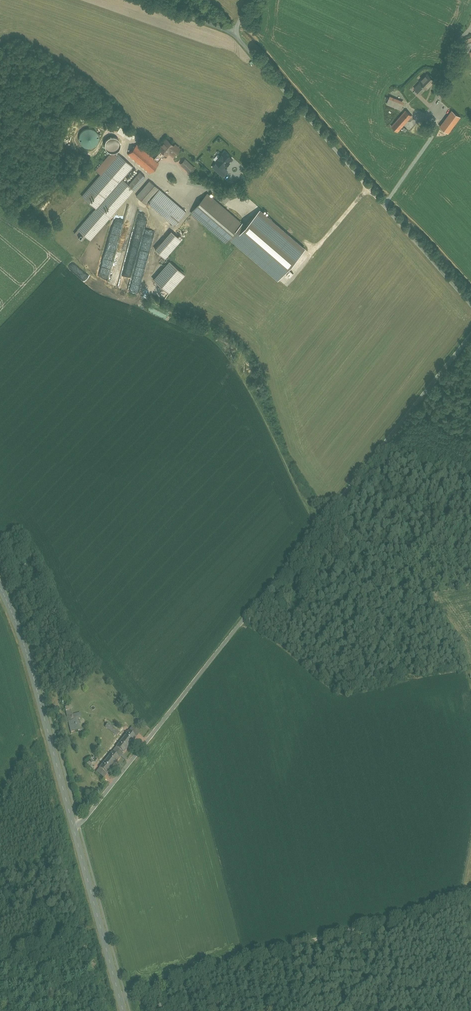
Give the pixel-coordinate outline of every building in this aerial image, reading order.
[(434,80),(428,74),(414,88),(420,94),(426,89),(427,90),(431,86),(430,85),(434,80)] [(391,93),(387,101),(402,107),(405,98),(391,93)] [(398,116),(392,123),(399,130),(413,113),(406,107),(398,116)] [(461,114),(452,107),(441,122),(450,129),(461,114)] [(419,123),(416,131),(427,134),(429,126),(427,125),(419,123)] [(119,126),(116,132),(130,139),(133,133),(119,126)] [(96,146),(96,129),(79,129),(80,147),(96,146)] [(120,137),(118,135),(115,134),(112,134),(109,135),(107,138),(106,141),(106,143),(107,147),(109,148),(112,149),(115,149),(118,148),(120,146),(121,143),(121,140),(120,137)] [(161,148),(163,150),(166,147),(173,154),(178,148),(171,141),(172,140),(167,135),(163,140),(158,145),(161,148)] [(138,142),(129,152),(151,170),(159,160),(158,159),(154,156),(138,142)] [(161,148),(154,156),(158,159),(162,154),(164,155),(166,152),(163,150),(161,148)] [(134,165),(119,151),(82,192),(97,206),(99,203),(124,176),(134,165)] [(223,168),(232,158),(225,152),(216,161),(217,162),(223,168)] [(186,156),(181,161),(191,171),(196,165),(186,156)] [(223,168),(217,162),(213,167),(223,176),(227,171),(223,168)] [(141,169),(129,181),(134,185),(145,173),(141,169)] [(124,176),(99,203),(111,214),(125,199),(136,187),(134,185),(129,181),(124,176)] [(187,208),(150,177),(137,192),(147,200),(148,199),(175,222),(187,208)] [(208,191),(192,210),(226,240),(232,233),(238,226),(243,222),(228,208),(208,191)] [(162,253),(165,255),(181,237),(176,232),(171,228),(155,246),(162,253)] [(168,294),(184,274),(167,262),(166,263),(165,263),(151,282),(168,294)] [(72,703),(65,705),(70,731),(81,729),(78,717),(81,716),(79,709),(73,710),(72,703)] [(104,723),(115,733),(120,728),(108,719),(104,723)] [(136,737),(129,731),(99,768),(107,774),(129,747),(136,737)] [(97,759),(92,755),(86,761),(91,766),(97,759)]
